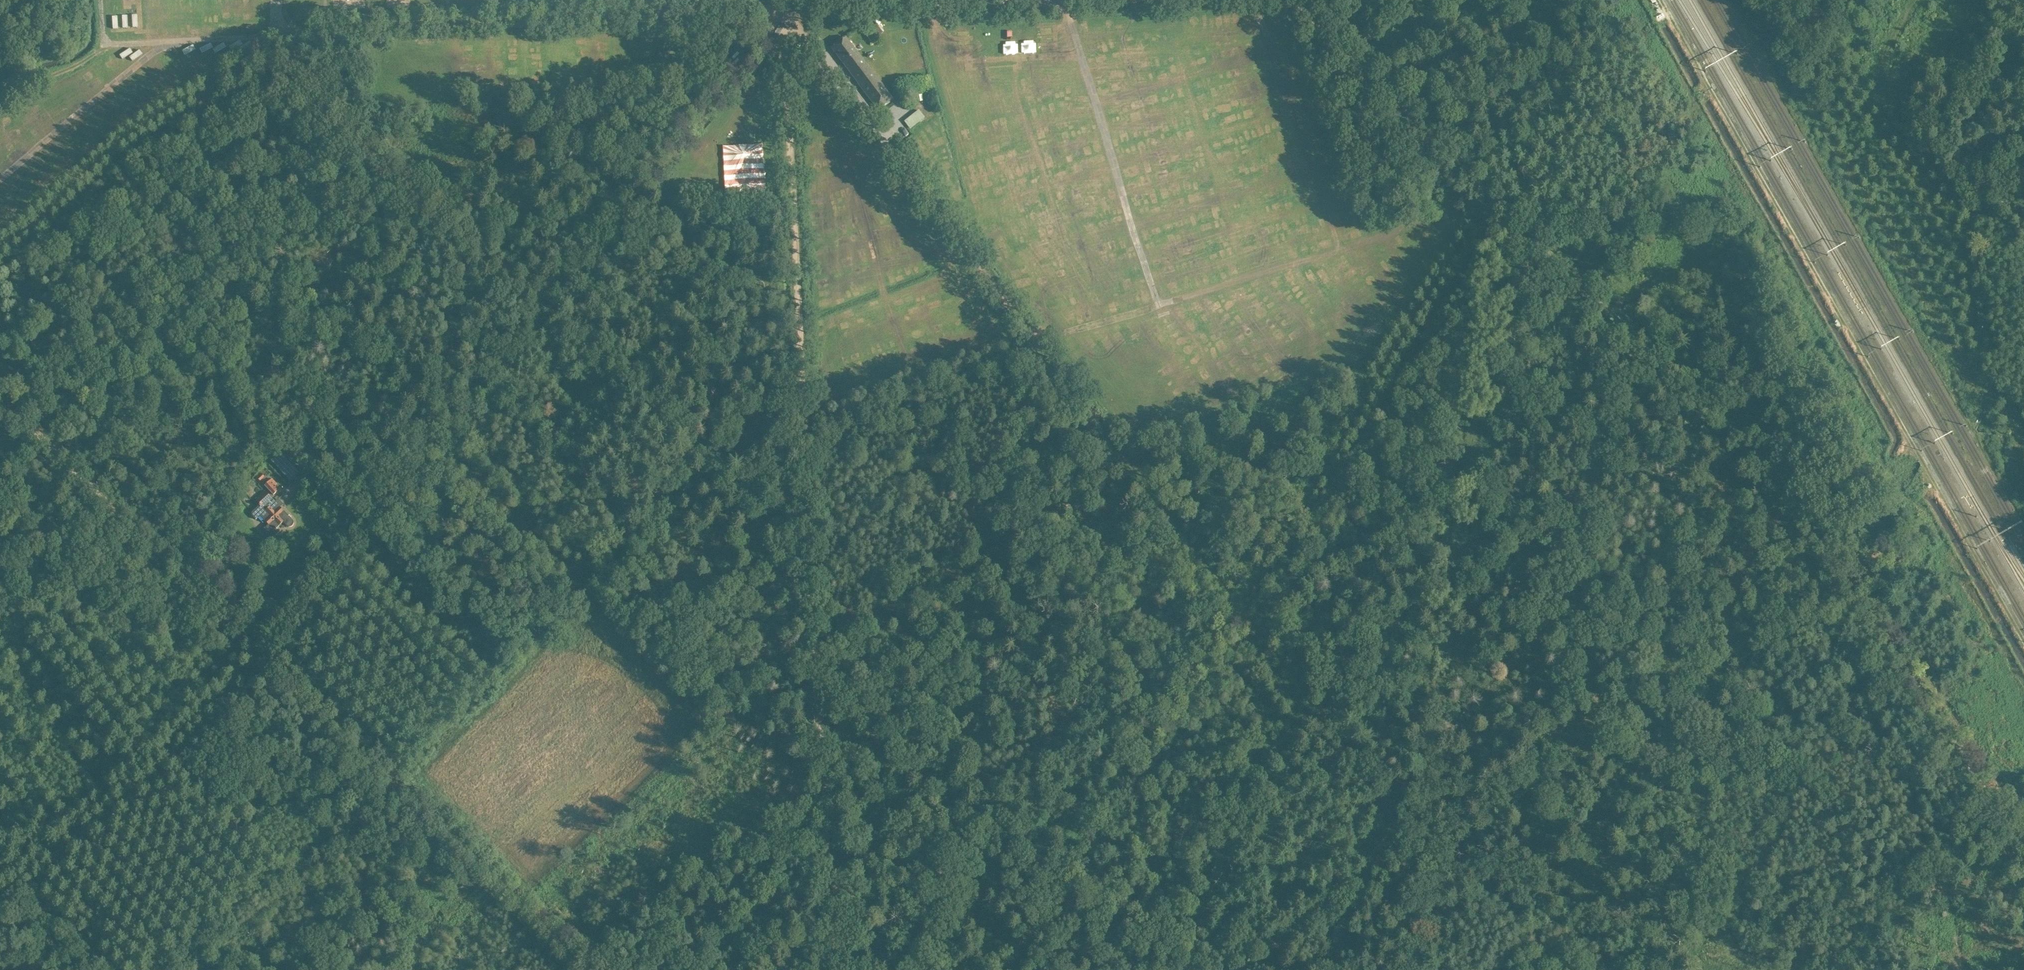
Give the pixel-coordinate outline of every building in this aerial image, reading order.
[(833,47),(880,108),(894,97),(865,60),(867,58),(865,55),(863,57),(847,36),(833,47)] [(721,40),(712,50),(718,55),(727,45),(721,40)] [(911,128),(926,117),(919,109),(904,120),(911,128)] [(281,453),(272,461),(290,480),(299,473),(281,453)] [(264,485),(273,495),(279,489),(275,486),(277,484),(271,478),(264,485)] [(271,532),(276,528),(277,529),(278,528),(277,527),(283,521),(286,524),(291,519),(281,508),(285,504),(279,498),(276,501),(267,490),(256,500),(263,507),(258,512),(269,524),(266,527),(271,532)]
